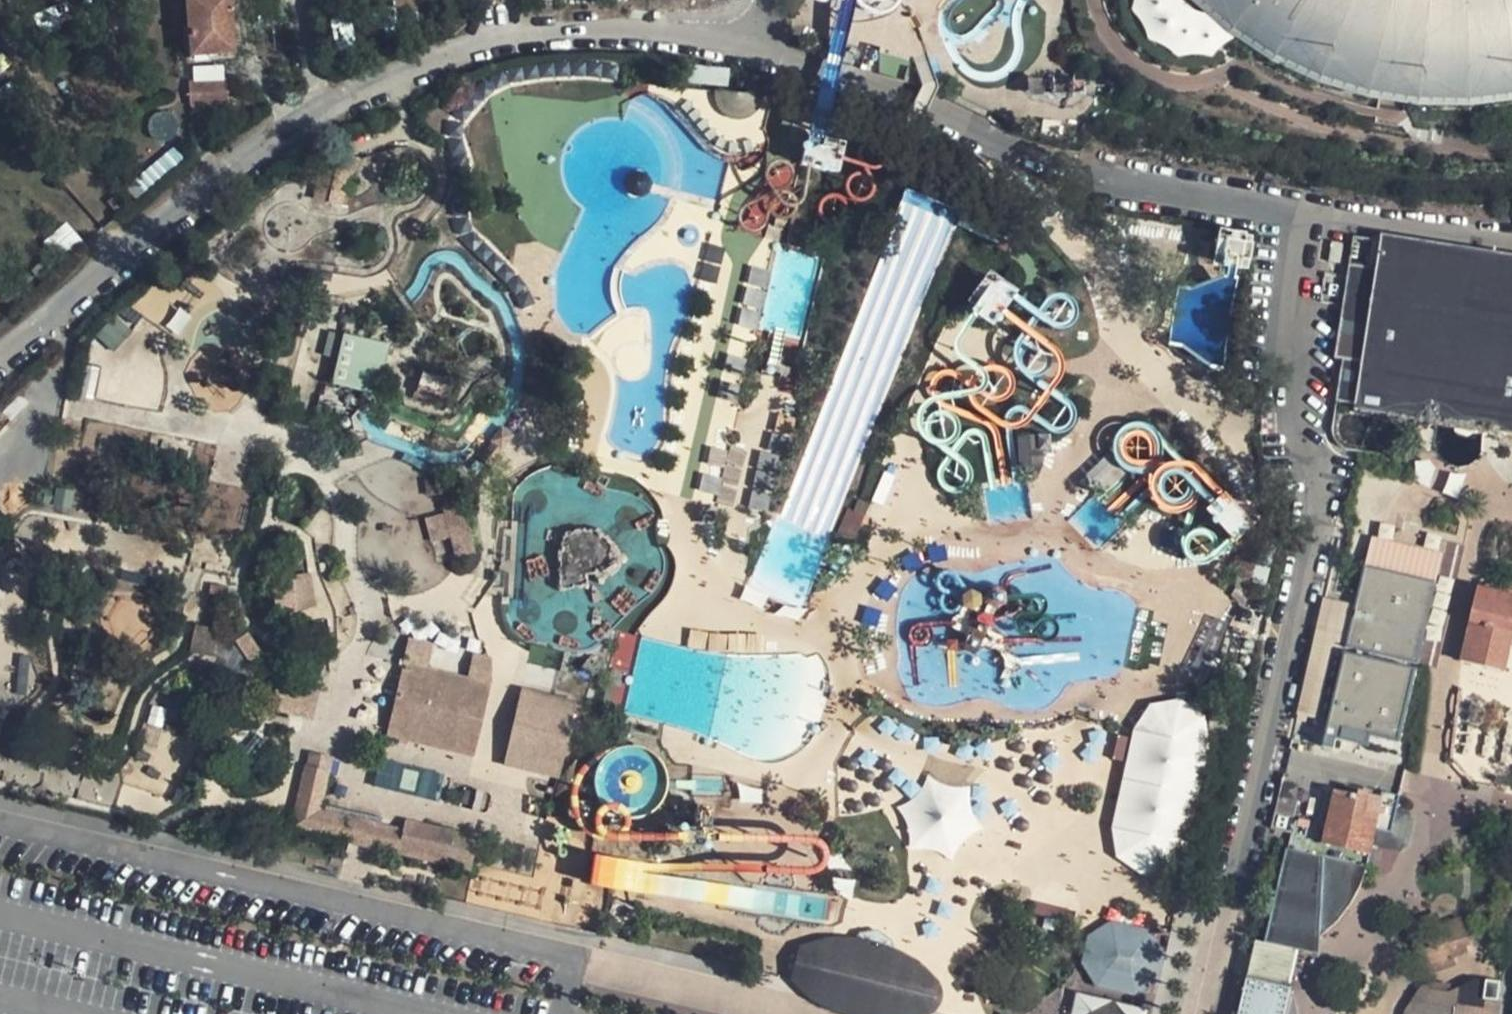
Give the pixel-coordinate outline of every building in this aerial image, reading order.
[(232,53),(230,36),(229,24),(228,0),(187,0),(191,57),(232,53)] [(1184,3),(1223,36),(1240,47),(1266,64),(1312,86),(1361,101),(1391,106),(1411,109),(1462,110),(1511,104),(1511,0),(1182,0),(1184,3)] [(229,24),(230,36),(240,35),(239,24),(229,24)] [(225,86),(191,88),(193,107),(226,104),(225,86)] [(752,91),(705,86),(709,105),(726,114),(744,108),(752,91)] [(804,152),(799,171),(807,172),(837,180),(840,171),(845,150),(831,147),(825,146),(821,145),(817,144),(807,141),(804,152)] [(332,171),(326,198),(346,203),(357,156),(336,151),(332,171)] [(127,194),(136,205),(184,165),(175,154),(127,194)] [(326,198),(332,171),(313,167),(307,194),(326,198)] [(957,212),(903,194),(899,208),(906,210),(918,214),(933,219),(945,223),(952,226),(954,221),(957,212)] [(110,205),(120,217),(131,208),(120,196),(110,205)] [(85,245),(66,223),(49,237),(58,248),(55,251),(65,263),(85,245)] [(1254,236),(1222,231),(1217,265),(1249,270),(1254,236)] [(1407,244),(1378,240),(1377,245),(1350,241),(1345,274),(1334,356),(1333,362),(1339,363),(1339,368),(1338,370),(1334,404),(1353,406),(1353,412),(1396,418),(1428,423),(1439,425),(1468,429),(1481,431),(1489,432),(1511,436),(1511,259),(1407,244)] [(1343,245),(1333,243),(1329,260),(1339,262),(1343,245)] [(1016,292),(997,278),(971,314),(974,316),(994,330),(1003,317),(1014,302),(1019,294),(1016,292)] [(145,283),(133,311),(161,323),(174,296),(145,283)] [(479,292),(471,298),(483,316),(492,310),(479,292)] [(101,338),(113,348),(131,328),(118,318),(101,338)] [(377,393),(387,342),(342,333),(332,384),(377,393)] [(772,364),(766,363),(765,369),(783,373),(785,373),(786,367),(772,364)] [(447,376),(422,367),(417,381),(442,390),(444,386),(447,376)] [(447,376),(444,386),(452,389),(455,379),(447,376)] [(1022,435),(1025,463),(1034,469),(1041,459),(1038,434),(1022,435)] [(1107,457),(1094,470),(1097,474),(1093,482),(1104,486),(1119,468),(1107,457)] [(1212,508),(1202,517),(1233,551),(1243,542),(1260,526),(1232,495),(1225,502),(1222,499),(1221,500),(1212,508)] [(444,506),(456,554),(459,553),(476,549),(464,501),(444,506)] [(849,504),(838,530),(856,537),(867,510),(849,504)] [(1321,730),(1365,533),(1340,528),(1295,724),(1321,730)] [(1321,730),(1318,743),(1355,752),(1359,739),(1390,746),(1423,596),(1433,599),(1444,550),(1365,533),(1321,730)] [(272,576),(278,611),(284,610),(297,608),(292,574),(272,576)] [(1253,588),(1240,586),(1232,593),(1236,598),(1238,601),(1251,602),(1253,588)] [(1502,671),(1505,672),(1511,640),(1511,596),(1496,593),(1477,589),(1461,663),(1483,667),(1502,671)] [(236,640),(252,664),(265,655),(248,631),(236,640)] [(407,660),(469,673),(473,652),(412,638),(407,660)] [(360,695),(353,725),(475,753),(492,679),(469,673),(407,660),(400,691),(397,703),(360,695)] [(280,677),(274,707),(312,716),(319,686),(280,677)] [(549,720),(554,693),(529,688),(523,715),(549,720)] [(549,720),(538,767),(567,774),(584,700),(554,693),(549,720)] [(1178,701),(1149,705),(1132,729),(1110,829),(1114,860),(1139,878),(1170,870),(1192,852),(1213,749),(1205,718),(1178,701)] [(538,767),(549,720),(523,715),(512,762),(538,767)] [(233,731),(229,736),(227,742),(226,747),(227,754),(229,759),(233,764),(238,768),(243,770),(250,771),(256,770),(261,768),(266,764),(270,760),(272,754),(273,748),(272,742),(270,736),(266,731),(261,727),(256,725),(250,724),(244,725),(238,727),(233,731)] [(606,746),(594,797),(645,808),(657,758),(606,746)] [(309,764),(332,769),(334,758),(329,756),(311,753),(309,764)] [(353,840),(358,815),(325,808),(332,769),(309,764),(306,763),(300,789),(292,826),(353,840)] [(939,853),(949,857),(956,847),(964,838),(972,831),(980,825),(974,816),(971,806),(969,795),(969,783),(958,783),(947,781),(936,778),(926,773),(920,782),(913,790),(906,797),(898,803),(897,809),(901,818),(904,826),(907,837),(908,848),(918,848),(928,850),(939,853)] [(1287,833),(1262,945),(1298,953),(1316,956),(1316,953),(1316,942),(1328,932),(1337,923),(1349,908),(1356,894),(1363,878),(1369,853),(1371,843),(1374,830),(1391,834),(1399,797),(1380,793),(1379,798),(1369,795),(1357,792),(1356,798),(1332,792),(1323,831),(1321,841),(1287,833)] [(365,817),(358,815),(353,840),(360,841),(368,843),(373,819),(365,817)] [(373,819),(368,843),(450,862),(458,828),(408,816),(406,826),(373,819)] [(709,838),(680,837),(680,847),(680,854),(708,855),(709,847),(709,838)] [(594,853),(589,884),(627,890),(632,860),(594,853)] [(1316,942),(1316,953),(1334,946),(1346,934),(1358,920),(1367,905),(1374,889),(1376,866),(1369,853),(1363,878),(1356,894),(1349,908),(1337,923),(1328,932),(1316,942)] [(1431,884),(1429,899),(1448,903),(1451,888),(1431,884)] [(1439,915),(1409,926),(1427,975),(1456,965),(1454,958),(1473,951),(1461,917),(1442,924),(1439,915)] [(1087,969),(1095,984),(1134,993),(1157,979),(1164,951),(1153,933),(1149,926),(1109,918),(1097,925),(1086,932),(1080,958),(1087,969)] [(798,948),(788,983),(815,1007),(832,1013),(934,1013),(942,1004),(937,982),(902,953),(853,939),(825,940),(798,948)] [(1262,945),(1253,943),(1249,961),(1245,980),(1289,990),(1293,972),(1298,953),(1262,945)] [(1289,990),(1245,980),(1237,1013),(1295,1013),(1293,1002),(1289,990)] [(1435,982),(1427,981),(1422,989),(1434,990),(1448,992),(1449,984),(1435,982)] [(1473,982),(1448,996),(1467,998),(1465,1013),(1494,1013),(1498,985),(1473,982)] [(1467,998),(1448,996),(1448,992),(1434,990),(1422,989),(1409,1007),(1408,1013),(1465,1013),(1467,998)] [(1075,993),(1070,1013),(1147,1013),(1147,1011),(1075,993)]
